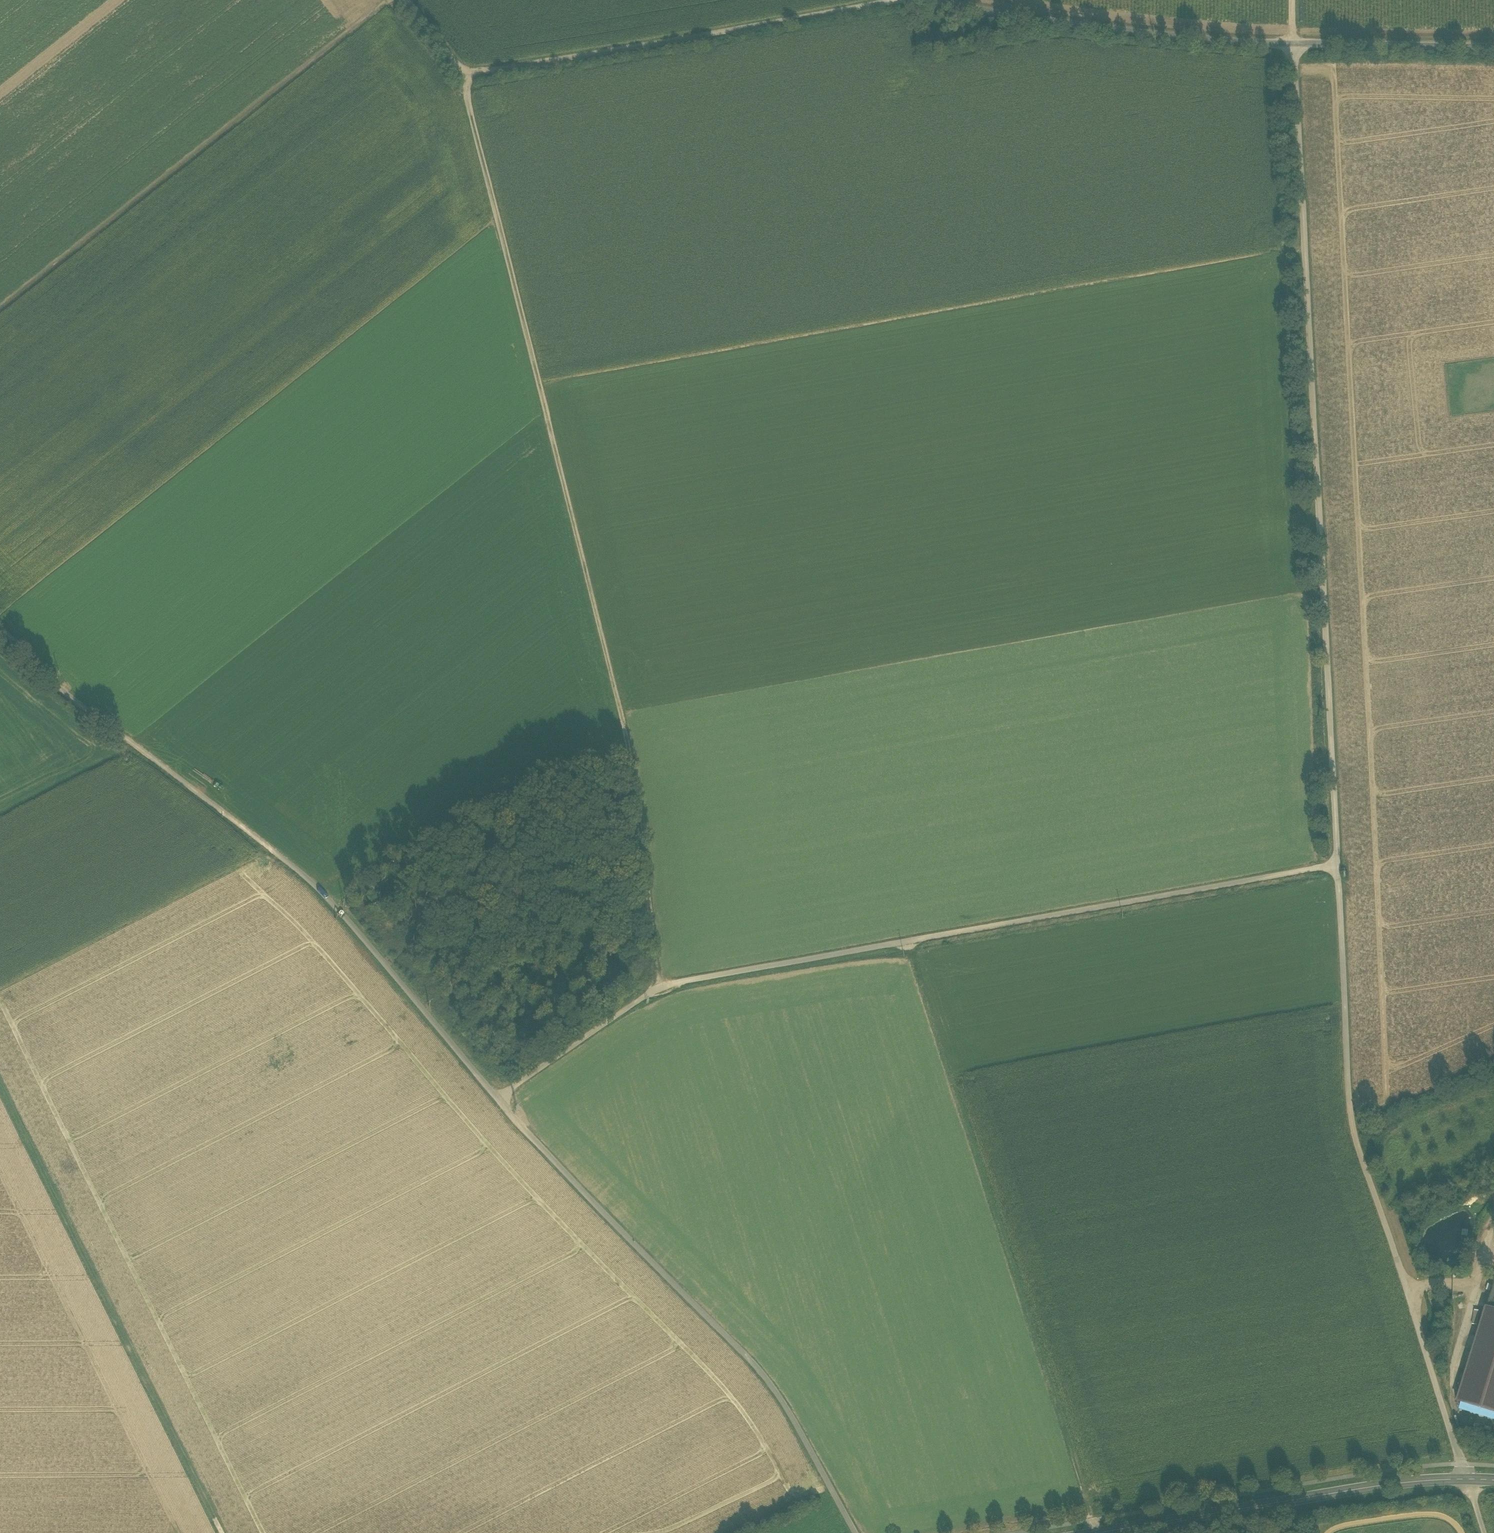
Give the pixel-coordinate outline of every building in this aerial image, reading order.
[(1493,1415),(1493,1310),(1487,1308),(1457,1403),(1493,1415)]
